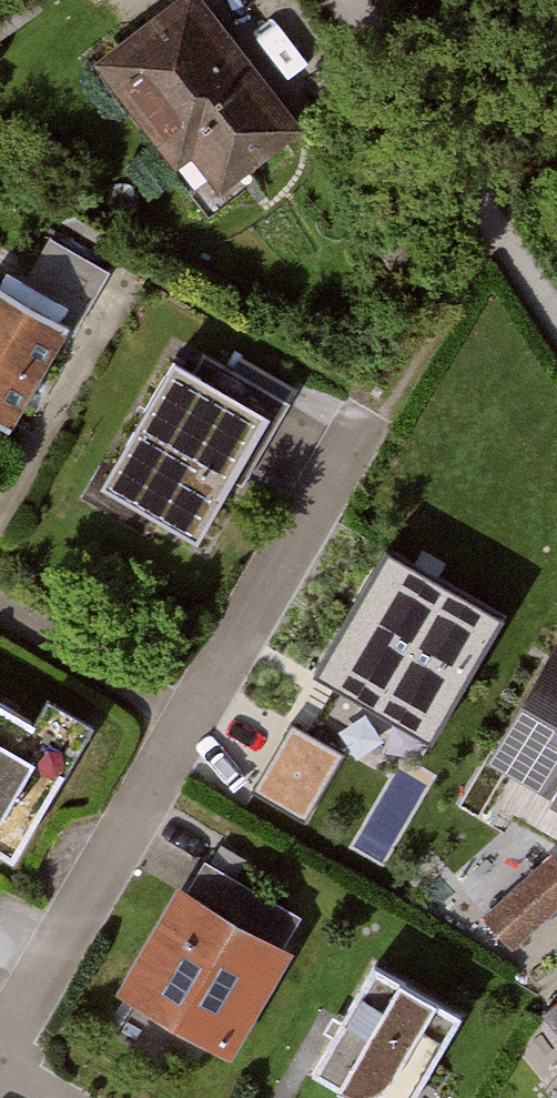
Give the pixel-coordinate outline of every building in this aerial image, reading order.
[(193,0),(162,0),(82,59),(190,204),(290,131),(193,0)] [(8,435),(65,330),(0,294),(0,431),(8,435)] [(155,363),(82,489),(194,553),(266,426),(155,363)] [(541,642),(467,774),(556,824),(556,651),(541,642)] [(5,867),(66,757),(0,720),(0,864),(5,867)] [(514,943),(556,908),(556,857),(553,852),(485,908),(514,943)] [(281,961),(167,895),(107,999),(221,1065),(281,961)] [(369,962),(307,1075),(349,1097),(419,1097),(465,1015),(369,962)] [(537,1015),(556,1047),(556,1002),(537,1015)]
